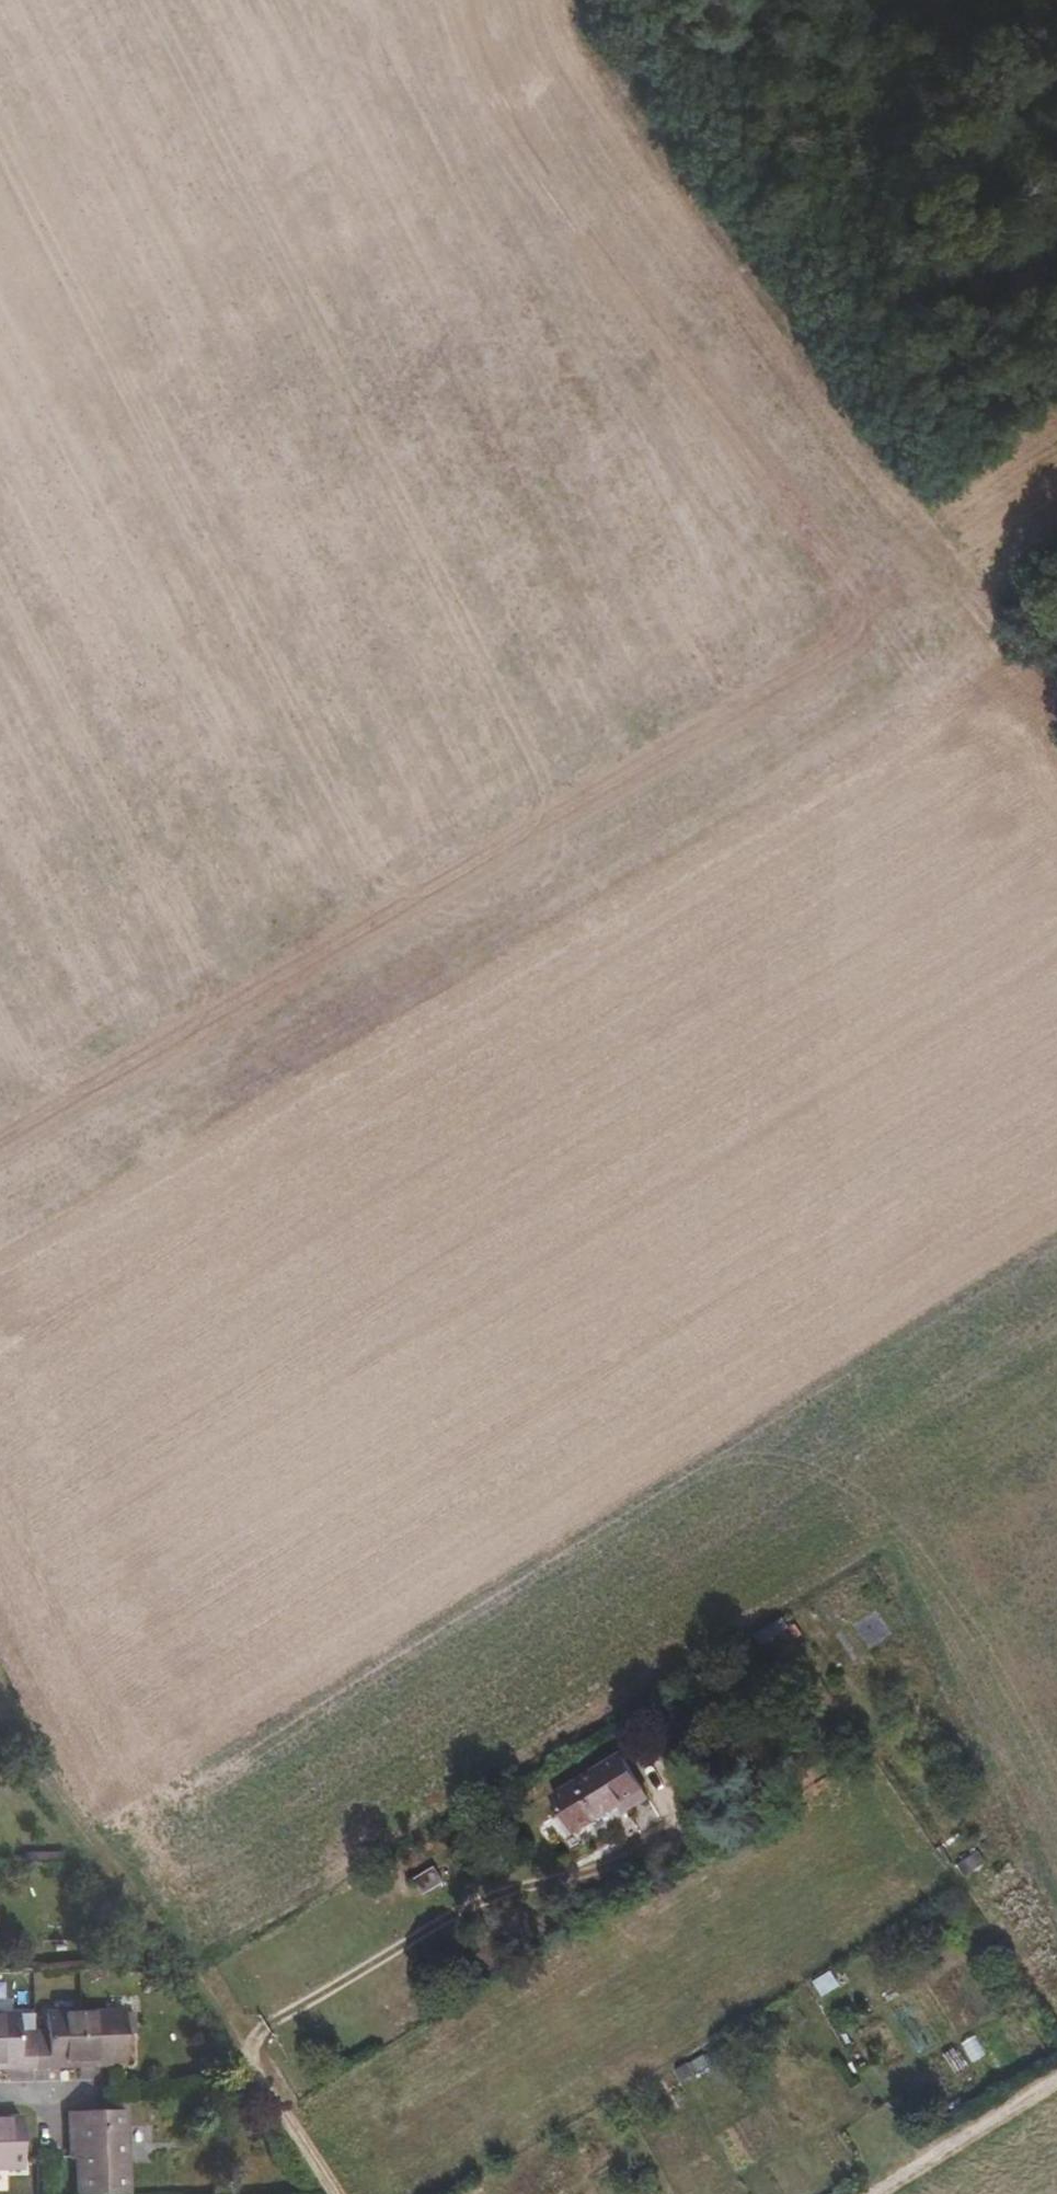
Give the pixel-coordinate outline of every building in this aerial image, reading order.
[(556,1814),(576,1844),(618,1816),(625,1826),(648,1811),(621,1770),(556,1814)] [(81,2005),(52,2005),(51,2023),(36,2023),(22,2023),(23,2005),(0,2005),(0,2055),(23,2055),(23,2061),(37,2061),(54,2060),(55,2054),(82,2054),(128,2054),(128,2004),(81,2005)] [(79,2121),(81,2190),(131,2190),(127,2106),(72,2106),(71,2121),(79,2121)] [(21,2160),(19,2113),(0,2114),(0,2161),(21,2160)]
